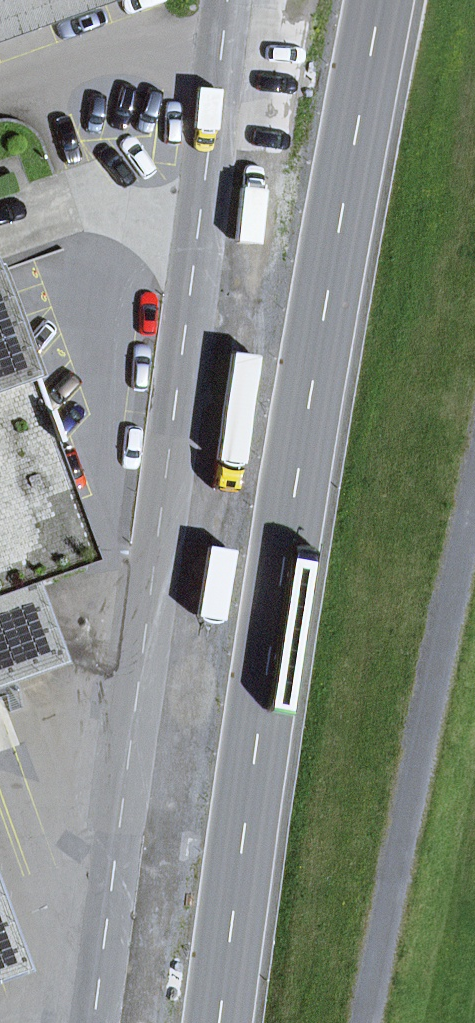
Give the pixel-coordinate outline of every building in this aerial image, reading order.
[(99,0),(0,0),(0,36),(99,0)] [(62,663),(55,646),(45,649),(22,584),(33,580),(89,560),(0,313),(0,685),(62,663)] [(45,649),(55,646),(33,580),(22,584),(45,649)] [(14,945),(0,906),(0,950),(14,945)] [(24,972),(14,945),(0,950),(0,980),(24,972)]
